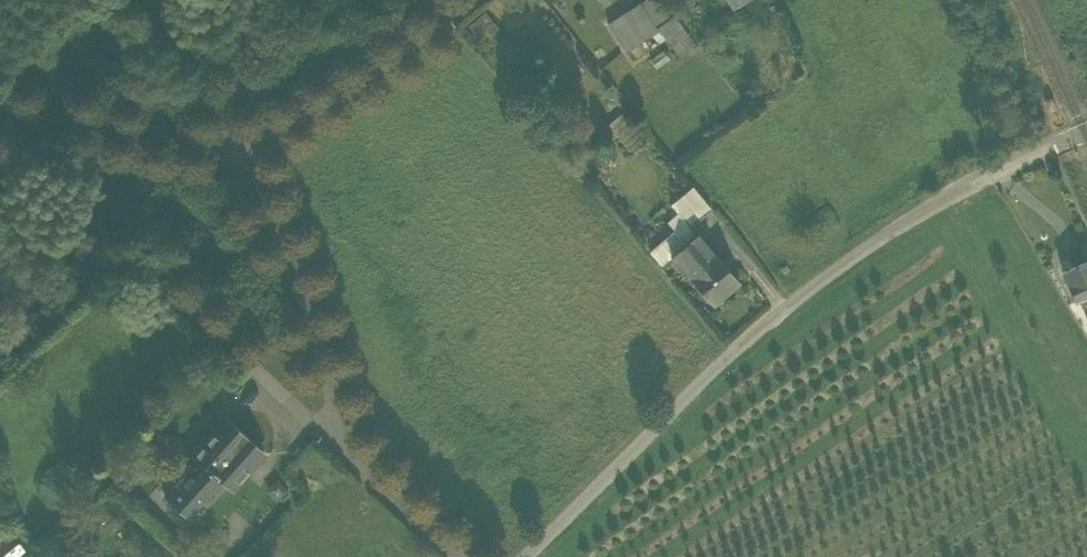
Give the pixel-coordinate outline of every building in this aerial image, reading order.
[(478,10),(495,32),(506,23),(490,1),(478,10)] [(639,2),(622,14),(607,24),(626,52),(641,42),(658,31),(656,28),(639,2)] [(672,205),(678,213),(690,228),(691,227),(712,209),(693,187),(672,205)] [(671,256),(697,234),(691,227),(690,228),(678,213),(668,222),(676,231),(650,252),(662,265),(671,257),(671,256)] [(671,257),(689,277),(715,255),(697,233),(697,234),(671,256),(671,257)] [(740,283),(716,254),(715,255),(689,277),(713,305),(740,283)] [(1083,310),(1086,309),(1086,261),(1060,272),(1072,303),(1079,300),(1083,310)] [(164,494),(193,521),(227,483),(233,489),(264,454),(226,420),(195,455),(197,457),(164,494)]
